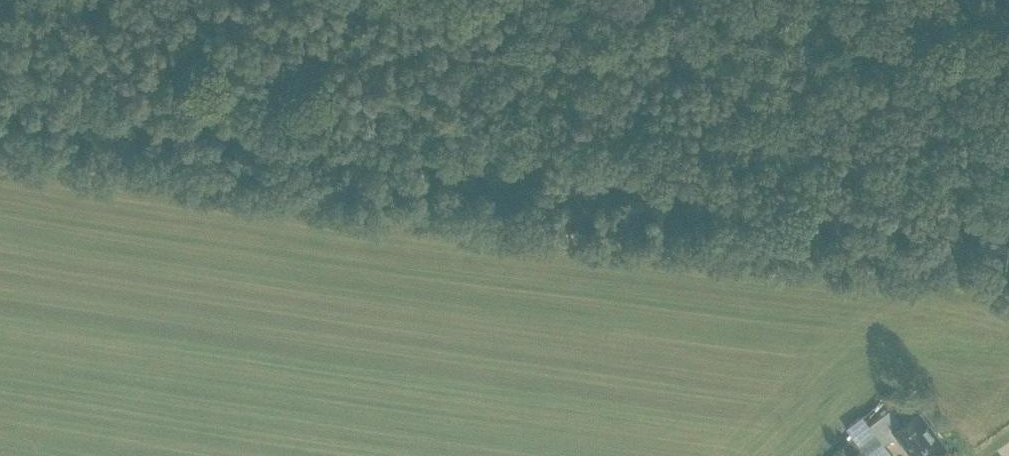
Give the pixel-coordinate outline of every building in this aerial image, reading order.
[(884,439),(897,430),(917,455),(926,455),(945,441),(919,407),(902,419),(890,403),(869,419),(884,439)] [(862,448),(852,455),(868,455),(862,448)]
